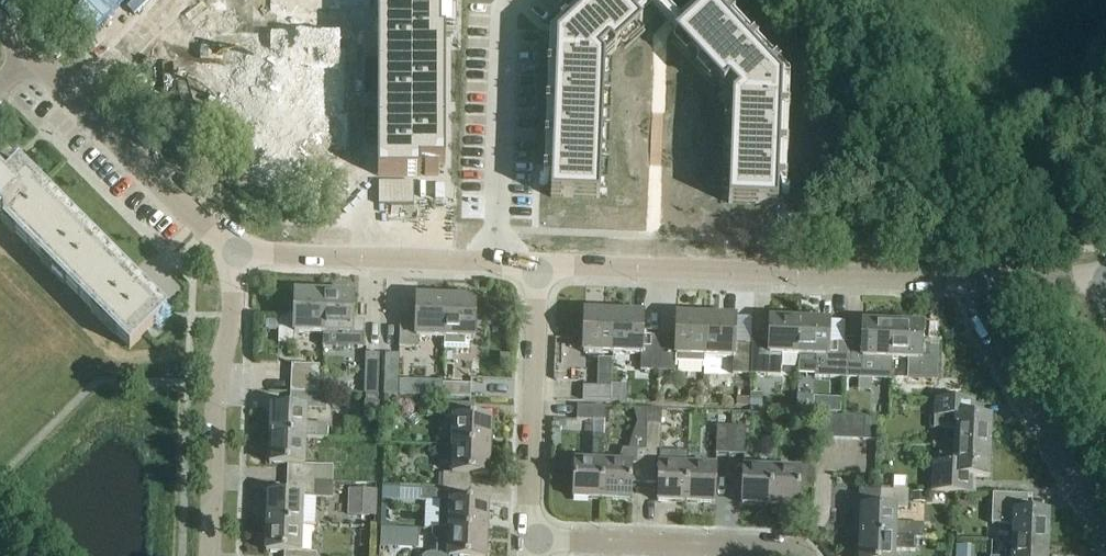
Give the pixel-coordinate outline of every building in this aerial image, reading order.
[(377,15),(377,178),(420,178),(420,167),(445,167),(445,36),(452,36),(452,0),(362,0),(377,15)] [(556,56),(580,57),(580,70),(604,71),(604,63),(641,28),(615,0),(600,0),(556,40),(556,56)] [(635,12),(636,13),(637,13),(638,14),(640,14),(641,14),(642,14),(643,13),(644,12),(657,1),(657,0),(624,0),(635,12)] [(679,35),(674,40),(721,90),(756,57),(757,57),(710,7),(679,35)] [(556,56),(554,97),(603,98),(604,71),(580,70),(580,57),(556,56)] [(756,57),(721,90),(722,91),(732,102),(732,110),(756,111),(757,98),(781,99),(782,83),(757,57),(756,57)] [(554,97),(553,131),(602,132),(603,98),(554,97)] [(732,110),(731,137),(780,139),(781,99),(757,98),(756,111),(732,110)] [(553,131),(552,165),(600,167),(602,132),(553,131)] [(731,137),(729,172),(778,173),(780,139),(731,137)] [(130,350),(168,312),(20,164),(0,184),(0,220),(130,350)] [(551,186),(550,199),(599,201),(600,167),(552,165),(551,186)] [(728,205),(728,206),(777,208),(778,173),(729,172),(728,205)] [(379,206),(414,207),(414,184),(379,183),(379,206)] [(294,334),(323,335),(325,294),(296,293),(294,334)] [(325,294),(323,335),(353,336),(354,295),(325,294)] [(420,339),(445,339),(447,299),(418,298),(417,320),(401,319),(400,349),(419,349),(420,339)] [(445,339),(445,350),(469,351),(470,340),(474,340),(476,300),(447,299),(445,339)] [(584,353),(612,355),(614,314),(585,313),(584,353)] [(641,372),(658,372),(660,342),(643,342),(644,315),(614,314),(612,355),(641,356),(641,372)] [(676,357),(705,359),(707,317),(678,316),(677,343),(660,342),(658,372),(659,372),(669,373),(676,373),(676,357)] [(751,376),(752,346),(735,345),(736,318),(707,317),(705,359),(734,360),(733,376),(751,376)] [(782,356),(799,357),(800,357),(801,321),(771,320),(769,346),(752,345),(752,346),(753,346),(751,376),(781,377),(782,356)] [(815,378),(845,380),(846,349),(829,348),(830,322),(801,321),(800,357),(799,357),(798,374),(815,375),(815,378)] [(892,360),(894,324),(863,323),(862,350),(846,349),(845,380),(874,381),(891,381),(892,360)] [(894,324),(892,360),(909,361),(908,382),(937,383),(939,352),(922,352),(923,326),(894,324)] [(365,395),(379,396),(380,355),(366,354),(365,395)] [(385,396),(398,397),(400,356),(386,355),(385,396)] [(291,393),(319,394),(320,367),(292,366),(291,393)] [(659,372),(658,382),(669,378),(669,373),(659,372)] [(443,398),(471,399),(472,386),(444,385),(443,398)] [(583,401),(611,402),(611,388),(584,387),(583,401)] [(272,408),(271,437),(306,438),(306,440),(328,440),(328,426),(307,426),(307,410),(322,411),(323,395),(291,394),(290,409),(272,408)] [(819,408),(846,409),(847,395),(820,394),(819,408)] [(751,395),(750,408),(761,408),(762,395),(751,395)] [(380,405),(378,405),(379,396),(366,396),(365,416),(379,417),(380,405)] [(385,398),(385,408),(394,409),(394,399),(385,398)] [(955,431),(955,448),(990,450),(992,420),(975,419),(976,402),(935,400),(934,430),(955,431)] [(455,419),(453,447),(490,448),(491,420),(473,419),(474,405),(446,404),(446,419),(455,419)] [(605,408),(577,407),(577,422),(605,423),(605,408)] [(816,439),(829,440),(830,417),(817,416),(816,439)] [(829,440),(841,440),(842,417),(830,417),(829,440)] [(841,440),(853,441),(854,418),(842,417),(841,440)] [(853,441),(864,441),(865,418),(854,418),(853,441)] [(865,418),(864,441),(876,441),(877,418),(865,418)] [(631,484),(645,484),(647,424),(637,424),(629,451),(623,450),(618,464),(604,464),(602,500),(630,502),(631,484)] [(658,503),(687,504),(688,467),(660,466),(662,425),(647,424),(645,484),(659,485),(658,503)] [(716,455),(731,455),(732,427),(717,427),(716,455)] [(732,427),(731,455),(745,456),(746,428),(732,427)] [(288,466),(288,481),(332,483),(333,468),(316,467),(305,466),(306,440),(306,438),(271,437),(270,465),(288,466)] [(574,499),(602,500),(604,438),(593,437),(592,463),(575,463),(574,499)] [(876,442),(876,456),(885,456),(886,443),(876,442)] [(444,474),(443,489),(471,490),(472,476),(489,476),(490,448),(453,447),(452,475),(444,474)] [(955,448),(940,447),(939,464),(933,464),(932,494),(976,495),(977,478),(989,479),(990,450),(955,448)] [(573,475),(574,461),(564,461),(564,474),(573,475)] [(772,470),(771,507),(799,508),(800,490),(814,491),(815,463),(801,463),(800,471),(772,470)] [(688,467),(687,504),(715,505),(716,468),(688,467)] [(742,506),(771,507),(772,470),(744,469),(742,506)] [(268,496),(267,524),(303,526),(304,498),(332,499),(332,483),(288,481),(287,497),(268,496)] [(383,486),(382,501),(400,502),(400,487),(399,487),(383,486)] [(433,530),(439,531),(487,532),(488,504),(471,503),(471,490),(443,489),(422,488),(422,502),(426,503),(425,530),(433,530)] [(348,517),(377,518),(377,491),(349,491),(348,517)] [(856,511),(855,524),(861,524),(860,537),(923,540),(924,526),(896,524),(897,510),(908,511),(908,493),(881,492),(880,510),(861,509),(861,511),(856,511)] [(914,494),(913,503),(925,504),(925,495),(914,494)] [(1013,526),(1013,544),(1048,545),(1049,515),(1023,514),(1024,497),(993,496),(992,525),(1013,526)] [(285,555),(317,555),(302,554),(303,526),(267,524),(266,553),(285,553),(285,555)] [(381,530),(380,548),(395,549),(396,530),(381,530)] [(487,532),(439,531),(433,530),(433,537),(437,543),(437,555),(432,555),(427,555),(486,555),(487,532)] [(860,537),(860,555),(895,555),(895,550),(916,551),(916,540),(923,540),(860,537)] [(1013,544),(1012,555),(1048,555),(1048,545),(1013,544)]
